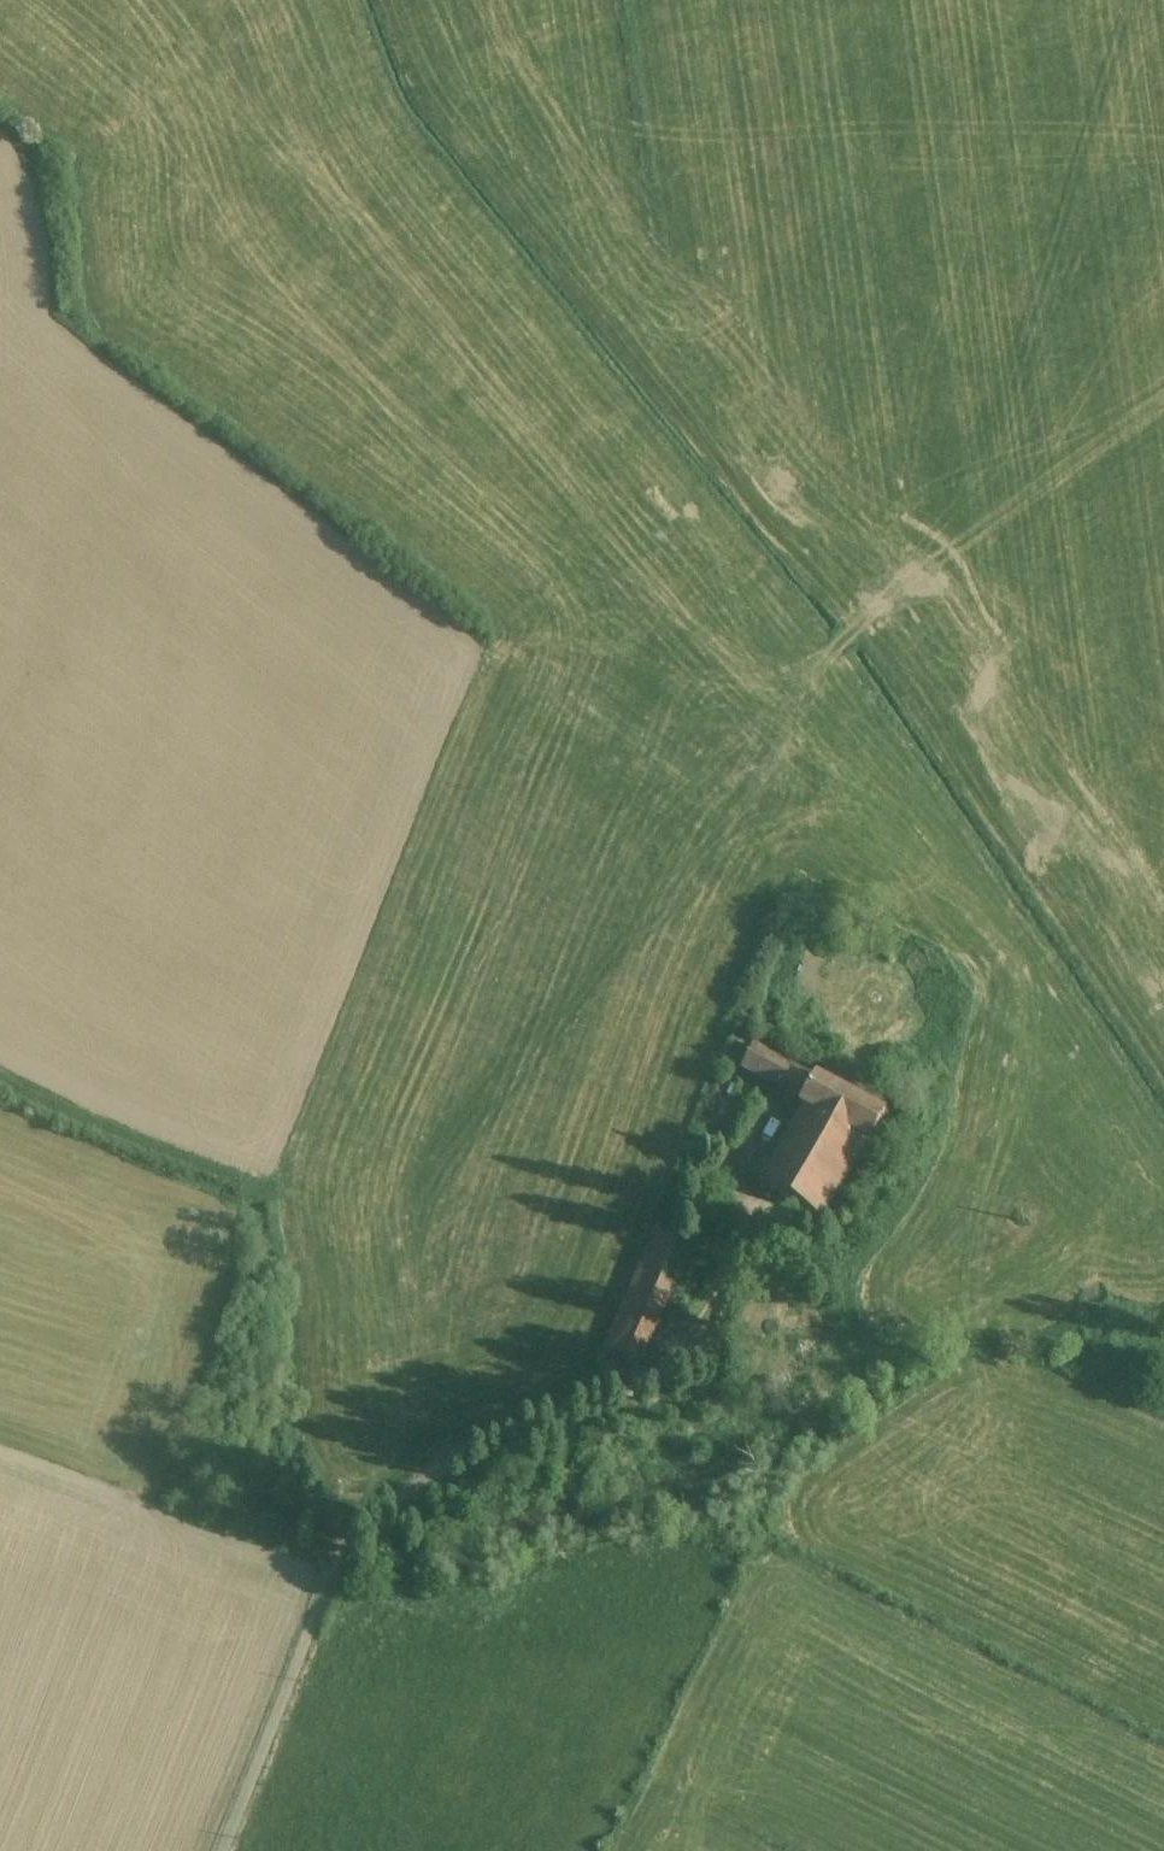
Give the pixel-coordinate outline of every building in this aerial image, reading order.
[(815,1080),(756,1048),(753,1053),(749,1051),(744,1060),(749,1063),(745,1071),(803,1102),(815,1080)] [(883,1117),(815,1080),(803,1102),(800,1108),(803,1110),(865,1143),(868,1145),(883,1117)] [(865,1143),(803,1110),(763,1184),(824,1217),(865,1143)] [(659,1226),(605,1362),(636,1374),(690,1238),(659,1226)]
